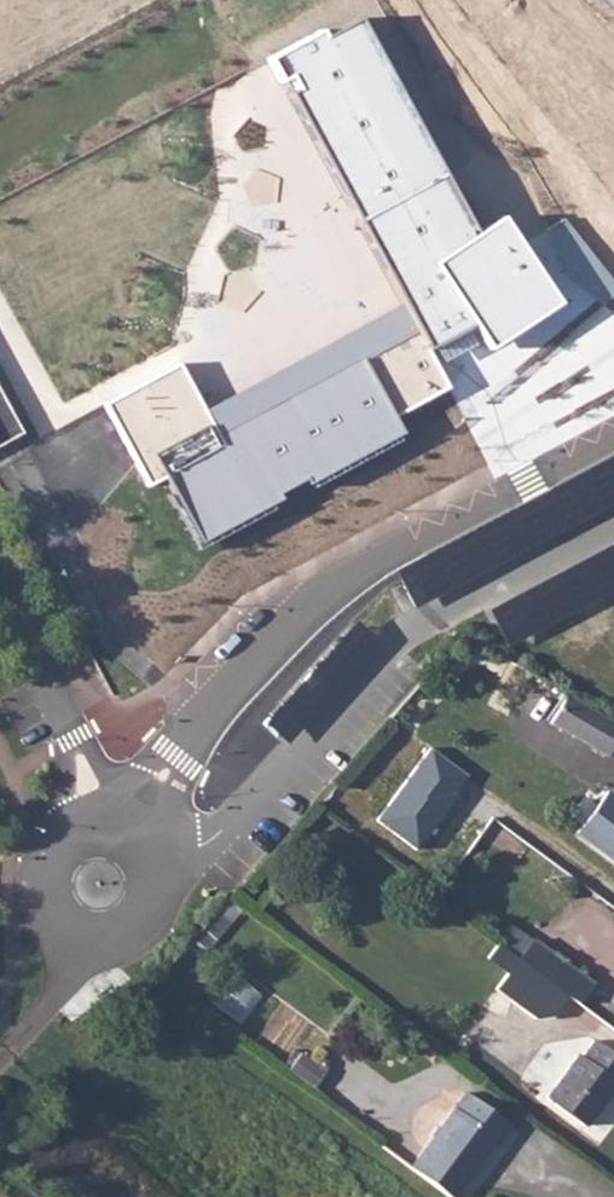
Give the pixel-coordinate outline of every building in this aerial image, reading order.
[(185,364),(109,407),(149,490),(169,482),(201,552),(286,507),(281,493),(311,480),(317,487),(410,438),(401,419),(455,391),(438,350),(477,326),(496,349),(568,304),(509,218),(484,236),(366,14),(280,56),(409,305),(211,413),(185,364)] [(18,433),(30,427),(0,369),(0,400),(18,433)] [(0,400),(0,443),(18,433),(0,400)] [(613,736),(613,722),(565,694),(547,721),(603,754),(613,736)] [(613,867),(613,802),(602,793),(573,836),(613,867)] [(563,999),(573,1007),(586,987),(526,941),(512,960),(563,999)] [(563,999),(512,960),(489,990),(531,1023),(547,1020),(563,999)] [(245,1025),(259,991),(224,976),(209,1010),(245,1025)] [(613,1089),(613,1067),(589,1048),(575,1063),(571,1061),(538,1103),(572,1132),(605,1090),(611,1092),(613,1089)] [(438,1196),(450,1196),(490,1145),(493,1147),(505,1128),(463,1094),(405,1172),(438,1196)]
